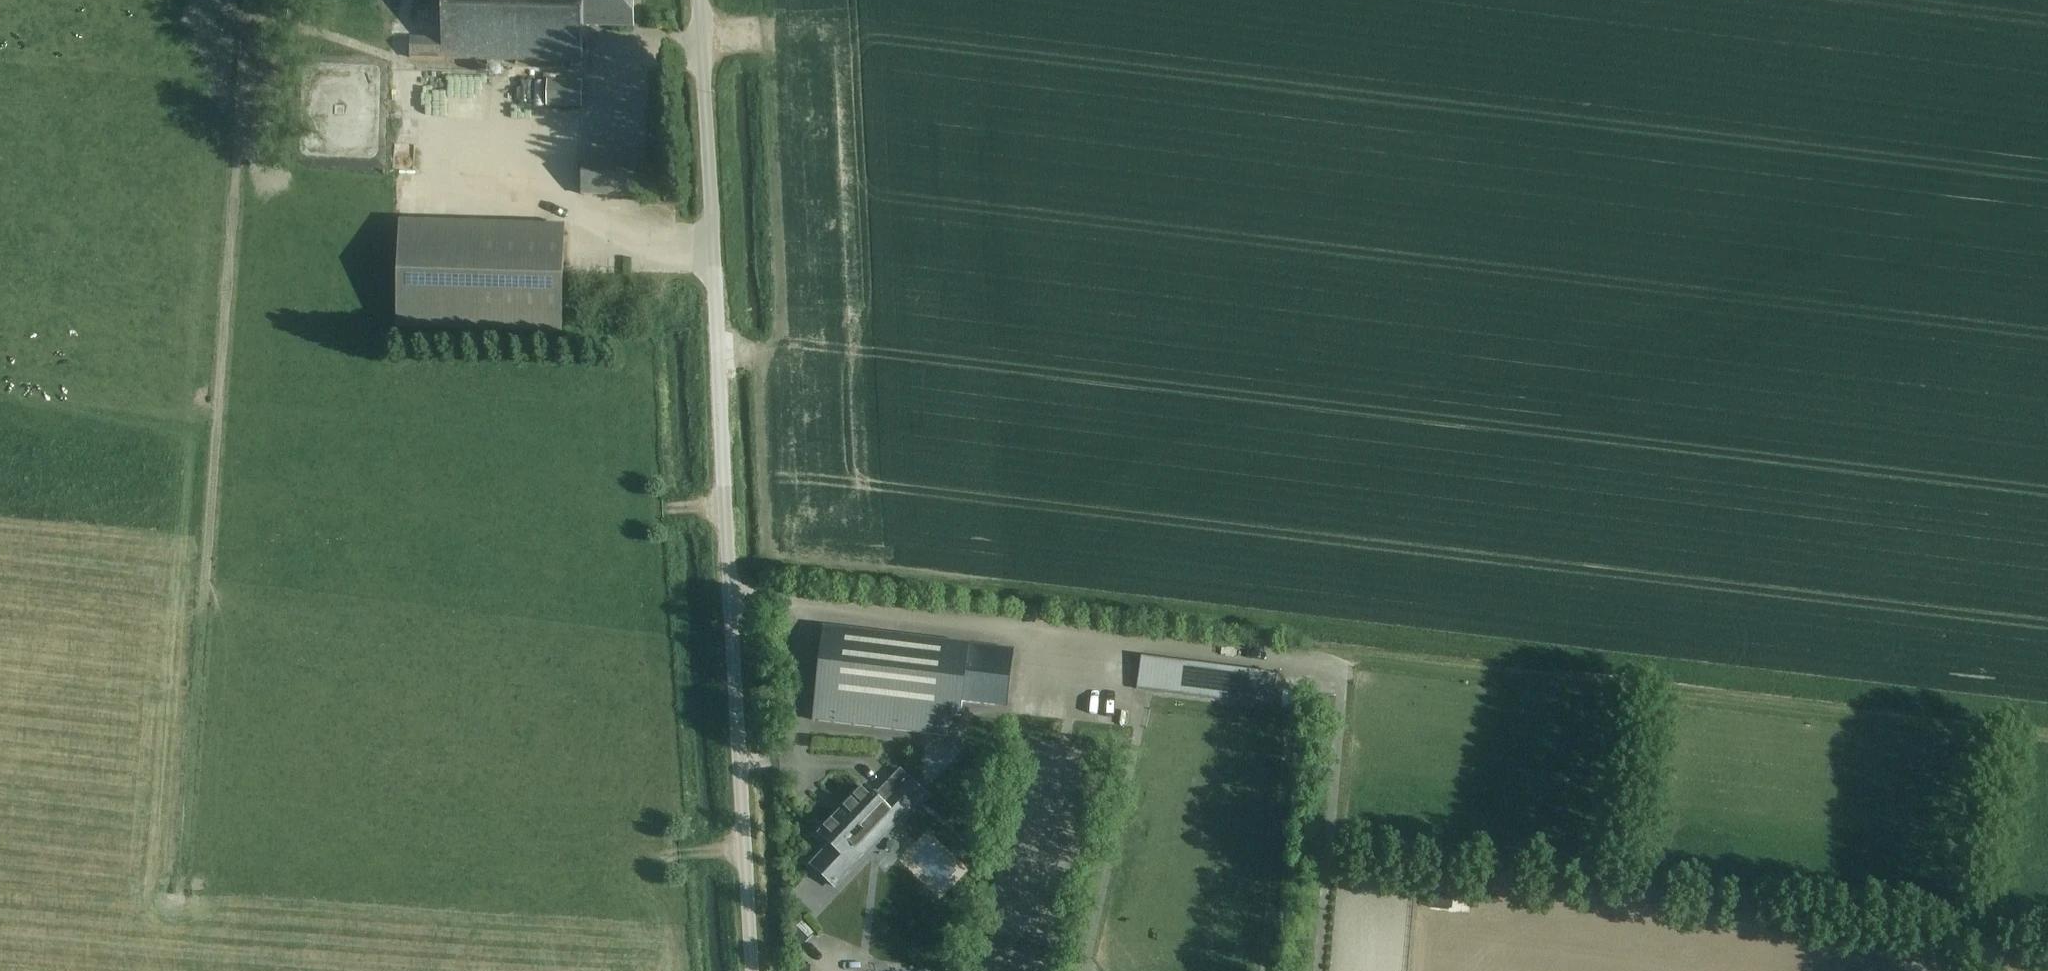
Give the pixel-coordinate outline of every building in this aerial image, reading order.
[(411,56),(581,61),(582,25),(632,27),(633,0),(444,0),(443,40),(412,39),(411,56)] [(581,106),(581,94),(582,82),(548,81),(548,93),(547,104),(581,106)] [(634,196),(636,163),(583,161),(582,194),(634,196)] [(560,330),(561,283),(563,227),(401,222),(398,325),(560,330)] [(999,647),(1002,626),(976,623),(974,645),(824,628),(813,720),(952,737),(955,717),(961,718),(964,691),(978,693),(982,655),(983,645),(999,647)] [(1214,700),(1218,667),(1141,657),(1136,690),(1214,700)] [(903,800),(888,784),(876,797),(864,785),(818,833),(846,860),(892,812),(903,800)] [(802,921),(790,933),(802,946),(814,934),(802,921)]
